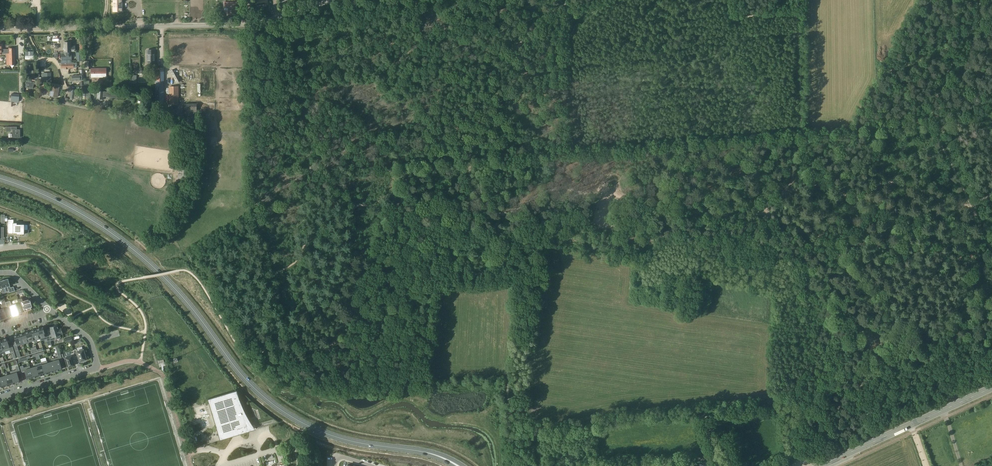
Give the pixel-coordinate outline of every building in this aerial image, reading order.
[(113,11),(122,11),(122,0),(113,0),(113,11)] [(236,14),(236,2),(224,2),(224,10),(228,10),(228,13),(236,14)] [(61,64),(62,64),(62,68),(77,67),(77,62),(73,62),(73,63),(71,63),(71,51),(75,51),(75,46),(71,46),(71,42),(64,42),(64,51),(62,52),(62,59),(61,59),(61,64)] [(106,68),(91,68),(91,77),(106,77),(106,68)] [(34,82),(26,80),(25,84),(26,84),(25,87),(33,89),(34,84),(37,84),(38,81),(35,80),(35,82),(34,82)] [(51,86),(49,95),(57,97),(59,87),(51,86)] [(169,103),(178,103),(178,86),(169,86),(169,103)] [(155,104),(163,103),(163,87),(155,87),(155,104)] [(71,89),(70,97),(74,98),(75,94),(78,95),(79,90),(71,89)] [(108,97),(109,91),(97,90),(97,94),(95,94),(94,99),(103,99),(103,97),(108,97)] [(17,126),(6,126),(6,131),(13,131),(13,137),(20,137),(20,129),(17,129),(17,126)] [(178,169),(178,172),(182,172),(182,179),(182,182),(186,182),(186,179),(187,169),(178,169)] [(8,223),(8,233),(16,233),(16,234),(24,234),(24,224),(17,224),(17,223),(8,223)] [(0,281),(0,288),(1,288),(3,293),(9,291),(9,293),(15,291),(14,286),(10,287),(10,285),(8,279),(5,280),(5,279),(2,280),(0,281)] [(23,297),(18,299),(20,306),(23,305),(25,311),(31,309),(31,306),(32,306),(30,300),(29,300),(28,299),(24,300),(23,297)] [(7,308),(4,309),(5,311),(8,311),(8,312),(11,311),(13,316),(19,314),(16,303),(11,305),(10,301),(5,302),(6,305),(7,308)] [(50,330),(47,331),(48,334),(50,340),(50,341),(56,339),(55,336),(60,335),(60,334),(62,334),(63,334),(61,328),(58,329),(57,325),(49,327),(50,330)] [(43,327),(37,329),(41,341),(46,339),(47,341),(50,340),(48,334),(45,335),(43,327)] [(37,329),(31,331),(34,340),(35,343),(37,342),(36,339),(40,338),(40,341),(41,341),(37,329)] [(31,331),(26,332),(28,342),(34,340),(31,331)] [(26,332),(20,334),(23,344),(28,342),(26,332)] [(16,344),(13,345),(15,351),(18,350),(17,345),(23,344),(20,334),(14,336),(16,344)] [(7,338),(1,340),(4,349),(4,352),(10,350),(11,352),(14,351),(12,345),(9,346),(7,338)] [(76,349),(73,350),(74,352),(75,356),(78,355),(80,361),(81,361),(81,362),(86,361),(85,360),(86,359),(83,349),(77,351),(76,349)] [(53,359),(52,359),(53,361),(56,371),(62,369),(59,361),(62,360),(60,352),(57,353),(58,357),(53,359)] [(71,354),(65,356),(68,367),(75,365),(73,359),(76,358),(75,356),(74,352),(71,353),(71,354)] [(47,360),(41,362),(44,374),(50,372),(48,363),(47,360)] [(53,361),(48,363),(50,372),(56,371),(53,361)] [(41,362),(35,364),(36,366),(39,376),(44,374),(41,362)] [(23,365),(20,366),(22,372),(25,371),(27,379),(33,378),(29,366),(24,367),(23,365)] [(30,366),(29,366),(33,378),(39,376),(36,366),(30,368),(30,366)] [(16,370),(10,371),(14,383),(20,381),(17,373),(20,373),(19,367),(16,368),(16,370)] [(7,372),(5,373),(8,385),(14,383),(10,371),(11,374),(7,375),(7,372)] [(2,387),(8,385),(5,373),(4,373),(5,375),(0,377),(0,379),(2,387)] [(236,390),(207,399),(220,440),(234,436),(241,433),(249,431),(247,425),(247,424),(248,424),(247,423),(246,423),(237,391),(236,390)]
